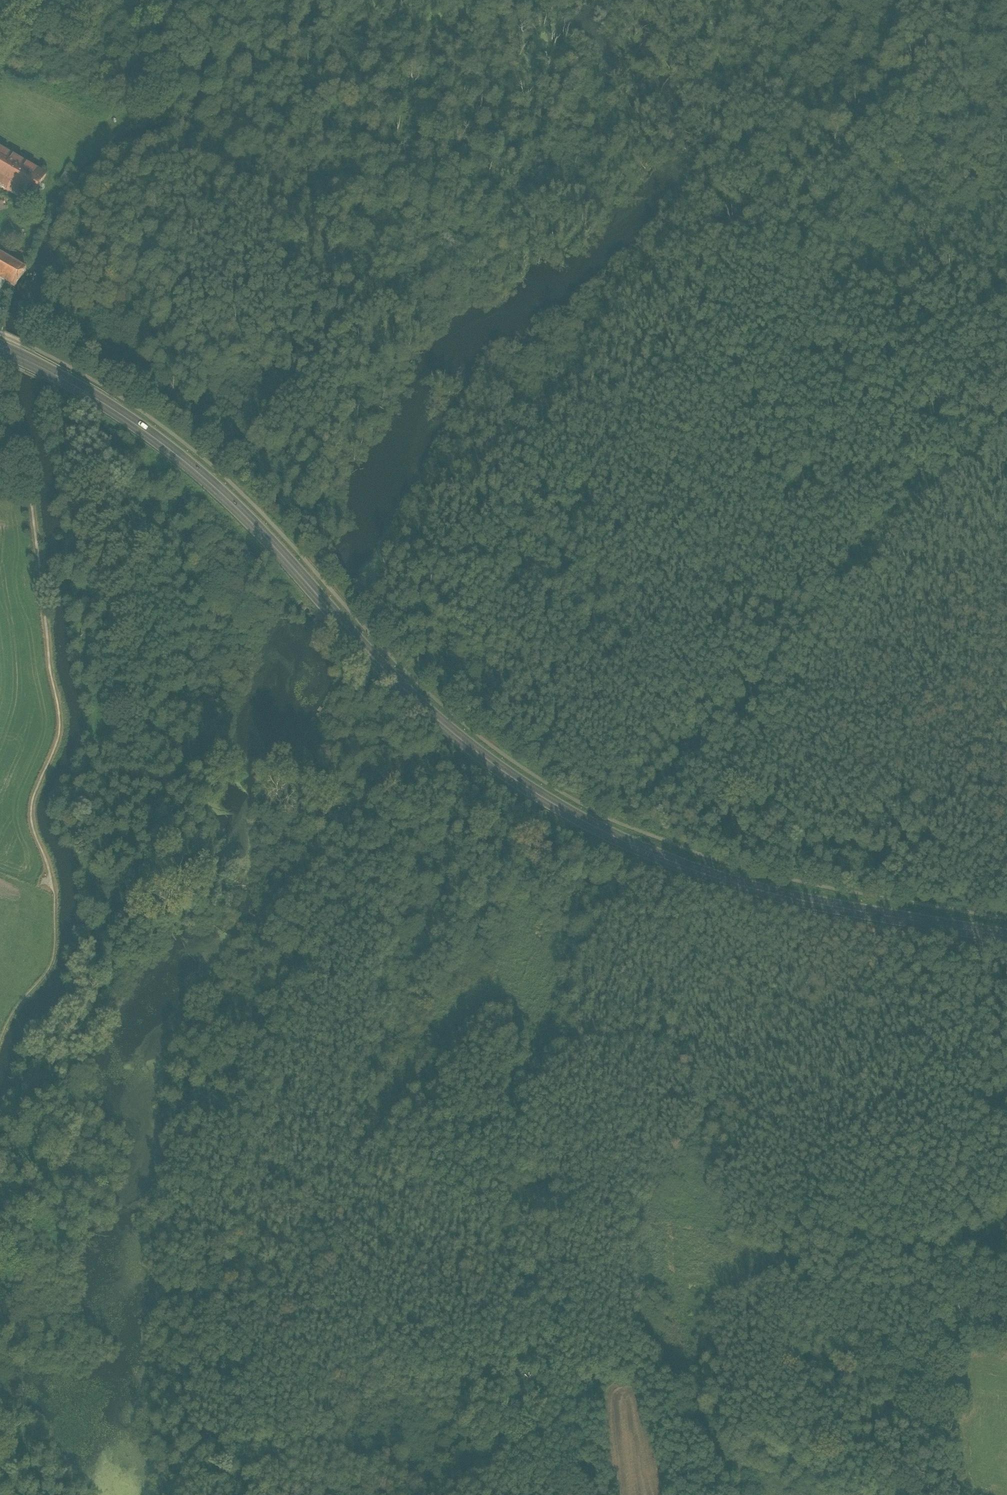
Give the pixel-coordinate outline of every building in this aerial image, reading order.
[(30,204),(37,192),(40,191),(39,188),(46,176),(0,149),(0,187),(30,204)] [(5,284),(15,289),(26,271),(9,261),(0,255),(0,280),(5,284)]
